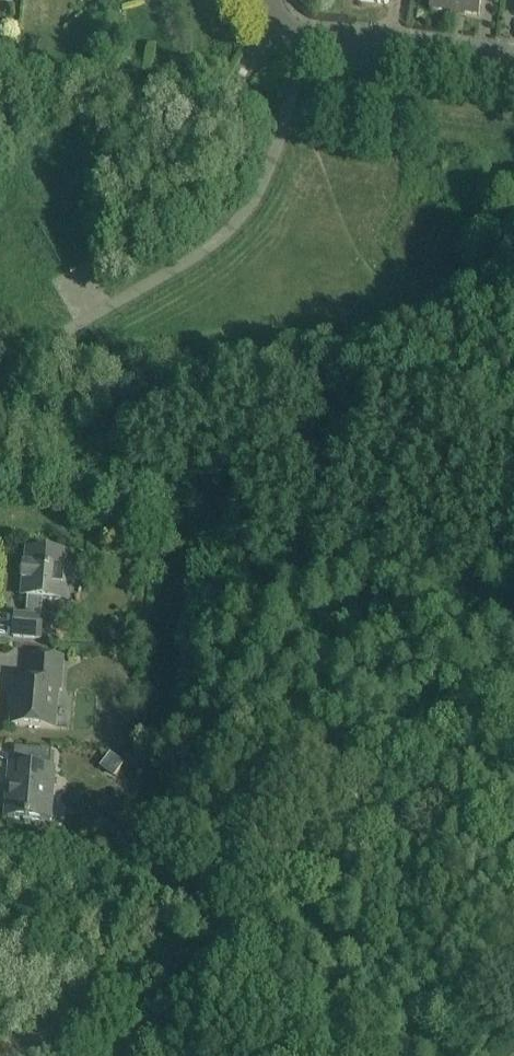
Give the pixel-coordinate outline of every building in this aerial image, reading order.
[(479,16),(481,0),(430,0),(429,10),(479,16)] [(29,582),(27,598),(28,598),(26,616),(15,615),(13,637),(41,640),(43,618),(41,618),(43,599),(60,601),(61,588),(70,589),(71,570),(67,569),(68,554),(27,550),(25,566),(24,566),(24,569),(20,573),(23,578),(23,581),(29,582)] [(63,691),(64,658),(31,655),(29,681),(17,680),(15,705),(12,705),(11,725),(55,729),(57,691),(63,691)] [(51,821),(55,768),(50,768),(52,751),(16,748),(14,765),(10,765),(8,786),(10,786),(9,800),(7,800),(6,815),(8,815),(8,817),(51,821)] [(111,758),(107,766),(112,773),(120,773),(124,765),(120,758),(111,758)] [(108,823),(100,833),(110,841),(118,832),(108,823)]
